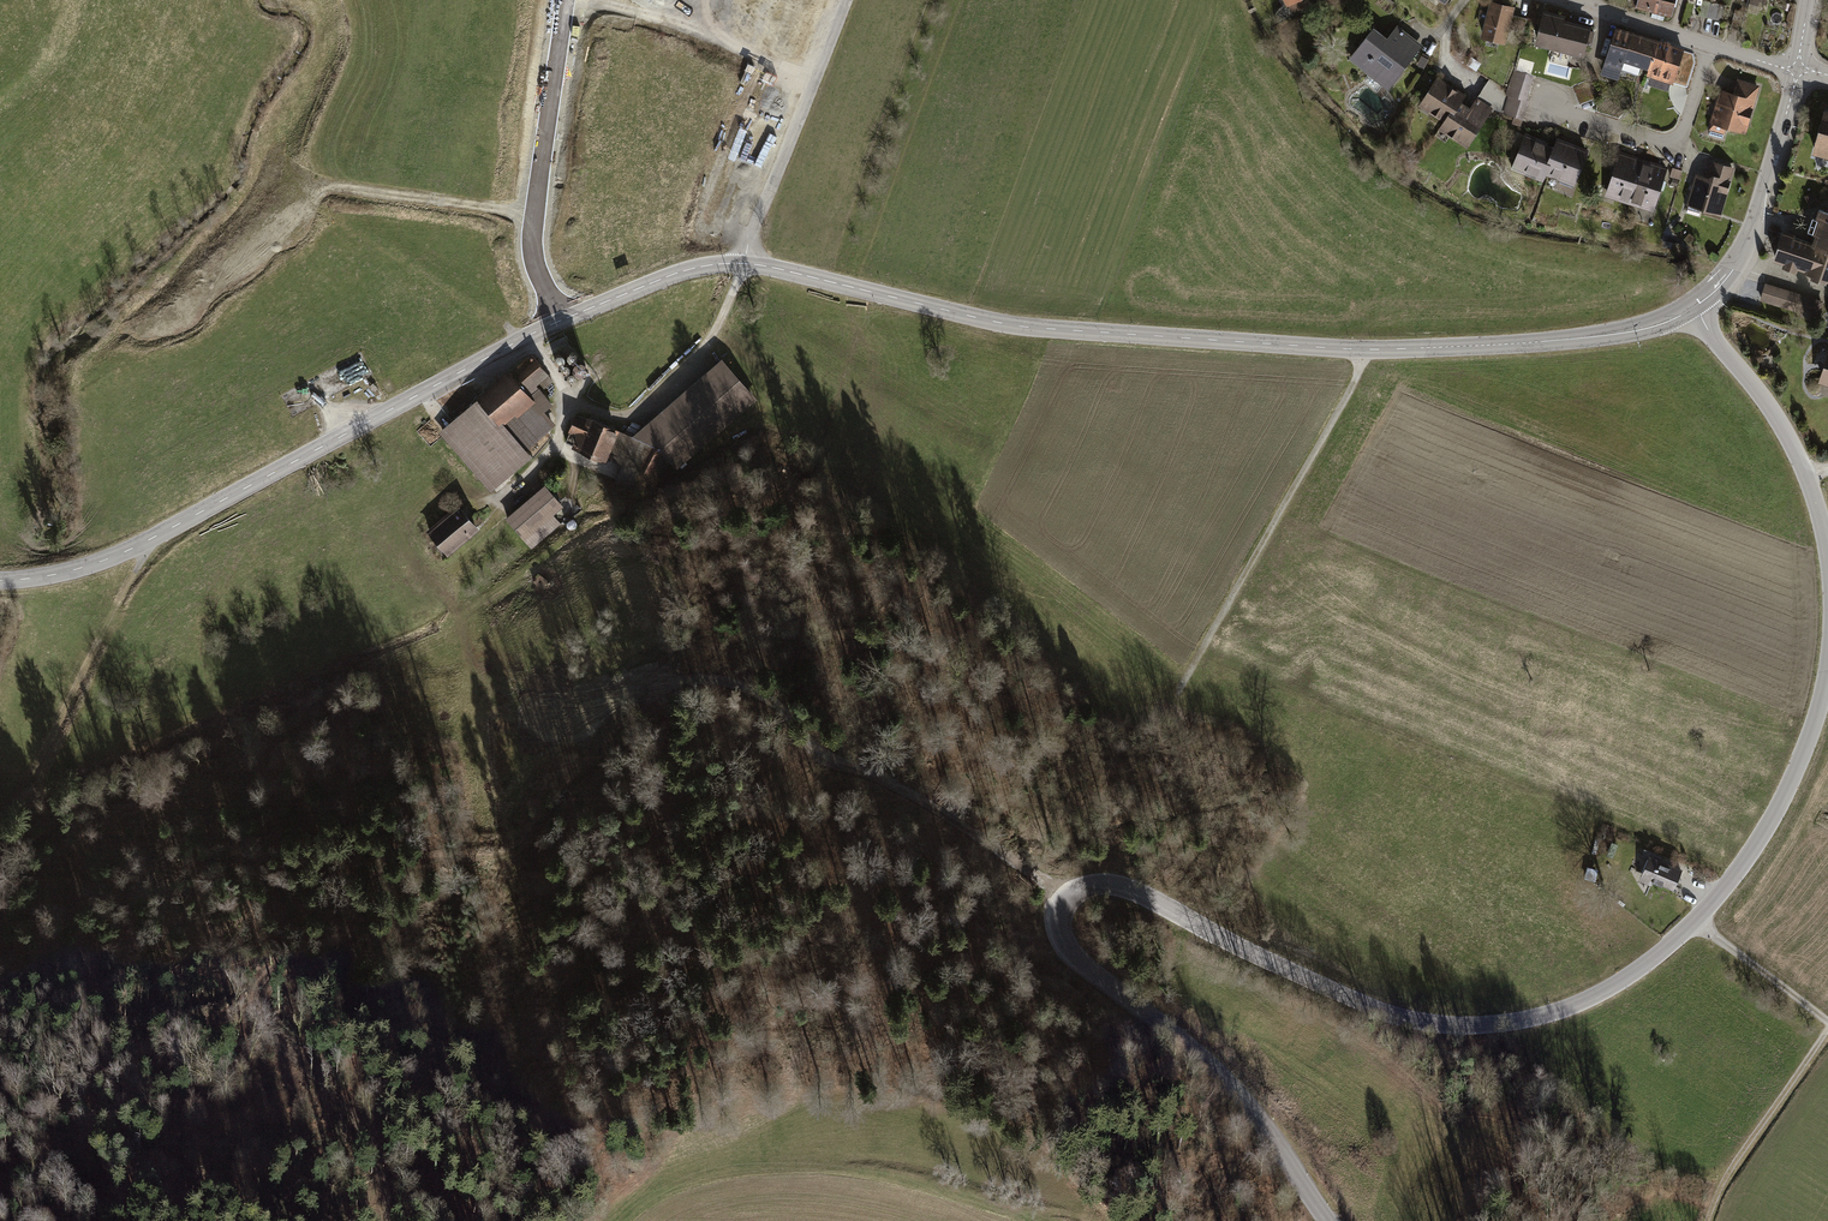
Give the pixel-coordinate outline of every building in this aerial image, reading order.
[(1288,15),(1320,0),(1281,0),(1288,15)] [(1498,0),(1489,0),(1481,36),(1506,42),(1510,27),(1522,31),(1526,17),(1512,13),(1514,4),(1498,0)] [(1637,4),(1670,13),(1673,0),(1638,0),(1637,4)] [(1564,15),(1540,8),(1530,45),(1582,59),(1590,27),(1562,20),(1564,15)] [(1372,27),(1348,58),(1386,88),(1421,44),(1396,24),(1385,37),(1372,27)] [(1686,53),(1615,31),(1601,77),(1619,83),(1625,65),(1649,73),(1646,81),(1674,90),(1686,53)] [(1534,79),(1516,73),(1507,98),(1509,99),(1503,116),(1522,122),(1528,105),(1525,104),(1534,79)] [(1462,105),(1467,96),(1436,78),(1416,112),(1442,127),(1450,115),(1454,118),(1462,105)] [(1722,90),(1711,125),(1746,136),(1762,85),(1739,78),(1734,94),(1722,90)] [(1438,134),(1470,153),(1494,113),(1475,101),(1470,110),(1462,105),(1454,118),(1450,115),(1442,127),(1438,134)] [(1825,107),(1812,154),(1827,158),(1827,108),(1825,107)] [(1556,148),(1526,136),(1511,175),(1541,187),(1544,179),(1556,148)] [(1544,179),(1576,192),(1591,154),(1559,142),(1556,148),(1544,179)] [(1644,163),(1620,155),(1604,201),(1629,209),(1644,163)] [(1693,172),(1682,207),(1723,219),(1737,168),(1711,161),(1707,175),(1693,172)] [(1644,163),(1629,209),(1653,217),(1668,171),(1644,163)] [(1673,171),(1671,178),(1681,181),(1683,174),(1673,171)] [(1804,195),(1811,210),(1819,205),(1812,191),(1804,195)] [(284,207),(268,225),(277,233),(293,214),(284,207)] [(1820,211),(1808,242),(1827,250),(1827,214),(1820,211)] [(1808,242),(1780,230),(1770,258),(1827,280),(1827,250),(1808,242)] [(1822,301),(1764,283),(1758,301),(1816,319),(1822,301)] [(1818,386),(1827,389),(1827,354),(1818,386)] [(529,360),(444,437),(490,488),(556,428),(545,415),(554,407),(540,392),(550,384),(529,360)] [(757,403),(721,362),(631,442),(658,450),(663,456),(677,472),(757,403)] [(658,450),(631,442),(576,419),(565,447),(620,470),(614,486),(644,498),(663,456),(658,450)] [(563,510),(544,489),(505,523),(533,554),(562,528),(553,518),(563,510)] [(480,536),(456,509),(424,537),(448,564),(480,536)] [(1681,871),(1648,857),(1642,873),(1639,880),(1652,885),(1653,881),(1673,889),(1681,871)]
